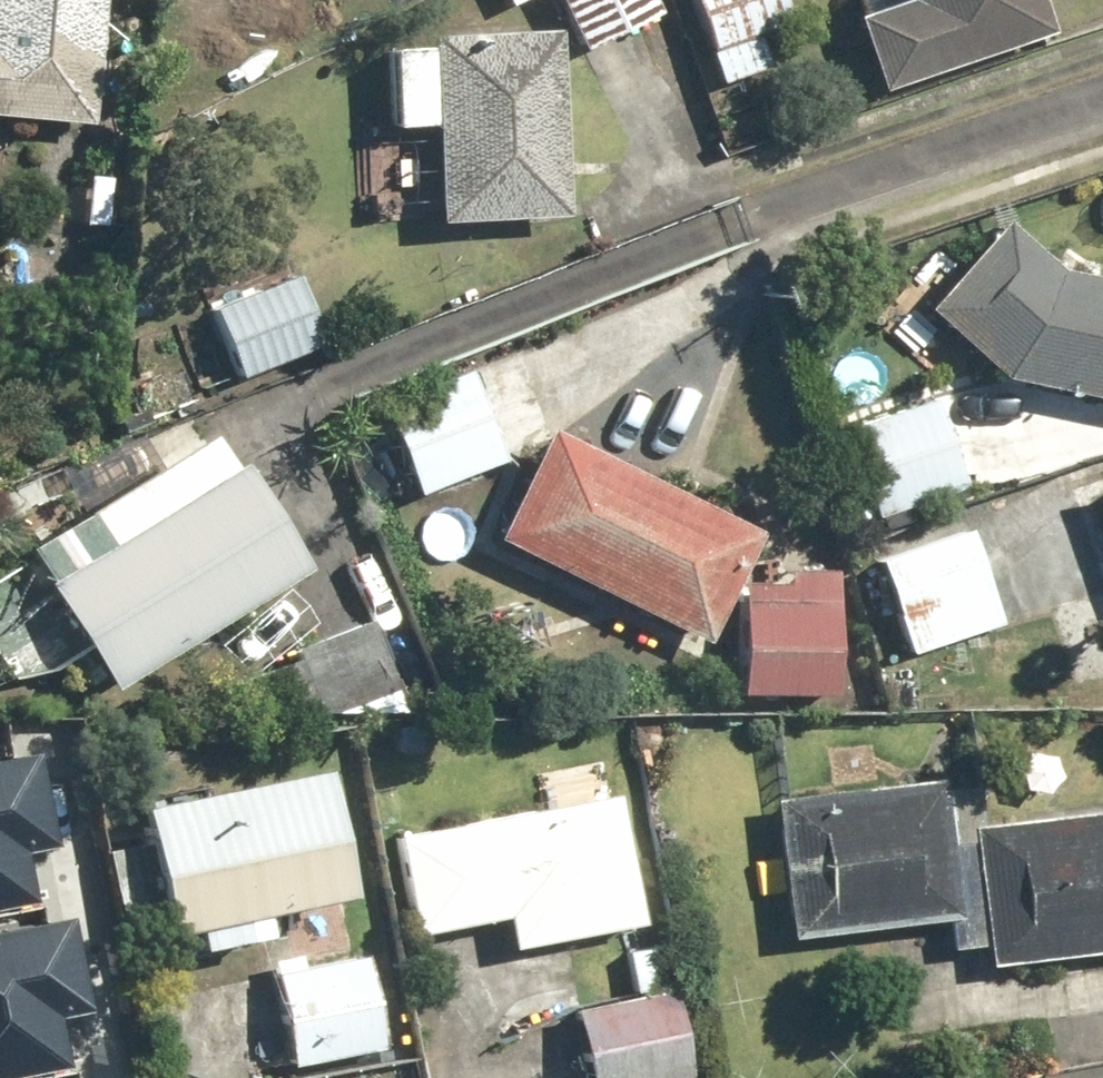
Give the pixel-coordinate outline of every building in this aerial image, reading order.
[(90,118),(95,0),(0,0),(0,114),(90,118)] [(583,49),(659,12),(653,0),(558,0),(583,49)] [(780,0),(671,0),(685,39),(705,32),(723,85),(800,59),(780,0)] [(1041,0),(894,0),(853,14),(880,92),(1053,33),(1041,0)] [(563,216),(556,27),(428,32),(429,47),(387,49),(390,126),(434,125),(438,221),(563,216)] [(1004,221),(923,309),(1004,382),(1102,400),(1102,279),(1060,271),(1004,221)] [(325,344),(298,271),(209,304),(235,376),(325,344)] [(560,432),(525,347),(383,407),(419,494),(539,444),(493,536),(707,643),(762,533),(560,432)] [(964,485),(933,396),(841,429),(872,517),(964,485)] [(110,686),(298,570),(212,431),(24,547),(110,686)] [(1001,626),(970,532),(891,557),(922,652),(1001,626)] [(833,698),(831,566),(786,566),(786,583),(738,584),(739,699),(833,698)] [(30,886),(19,826),(44,822),(29,739),(0,744),(0,891),(30,886)] [(323,768),(138,808),(166,936),(194,929),(198,950),(265,936),(260,913),(350,893),(323,768)] [(772,799),(790,941),(946,922),(950,951),(985,946),(988,967),(1102,952),(1102,809),(984,824),(979,785),(938,790),(936,779),(772,799)] [(617,793),(397,839),(417,936),(506,918),(512,948),(644,920),(617,793)] [(63,1052),(52,993),(77,988),(62,905),(0,916),(0,1064),(63,1052)] [(384,1052),(367,956),(273,972),(290,1069),(384,1052)] [(573,1010),(589,1077),(688,1077),(694,1076),(673,986),(573,1010)]
